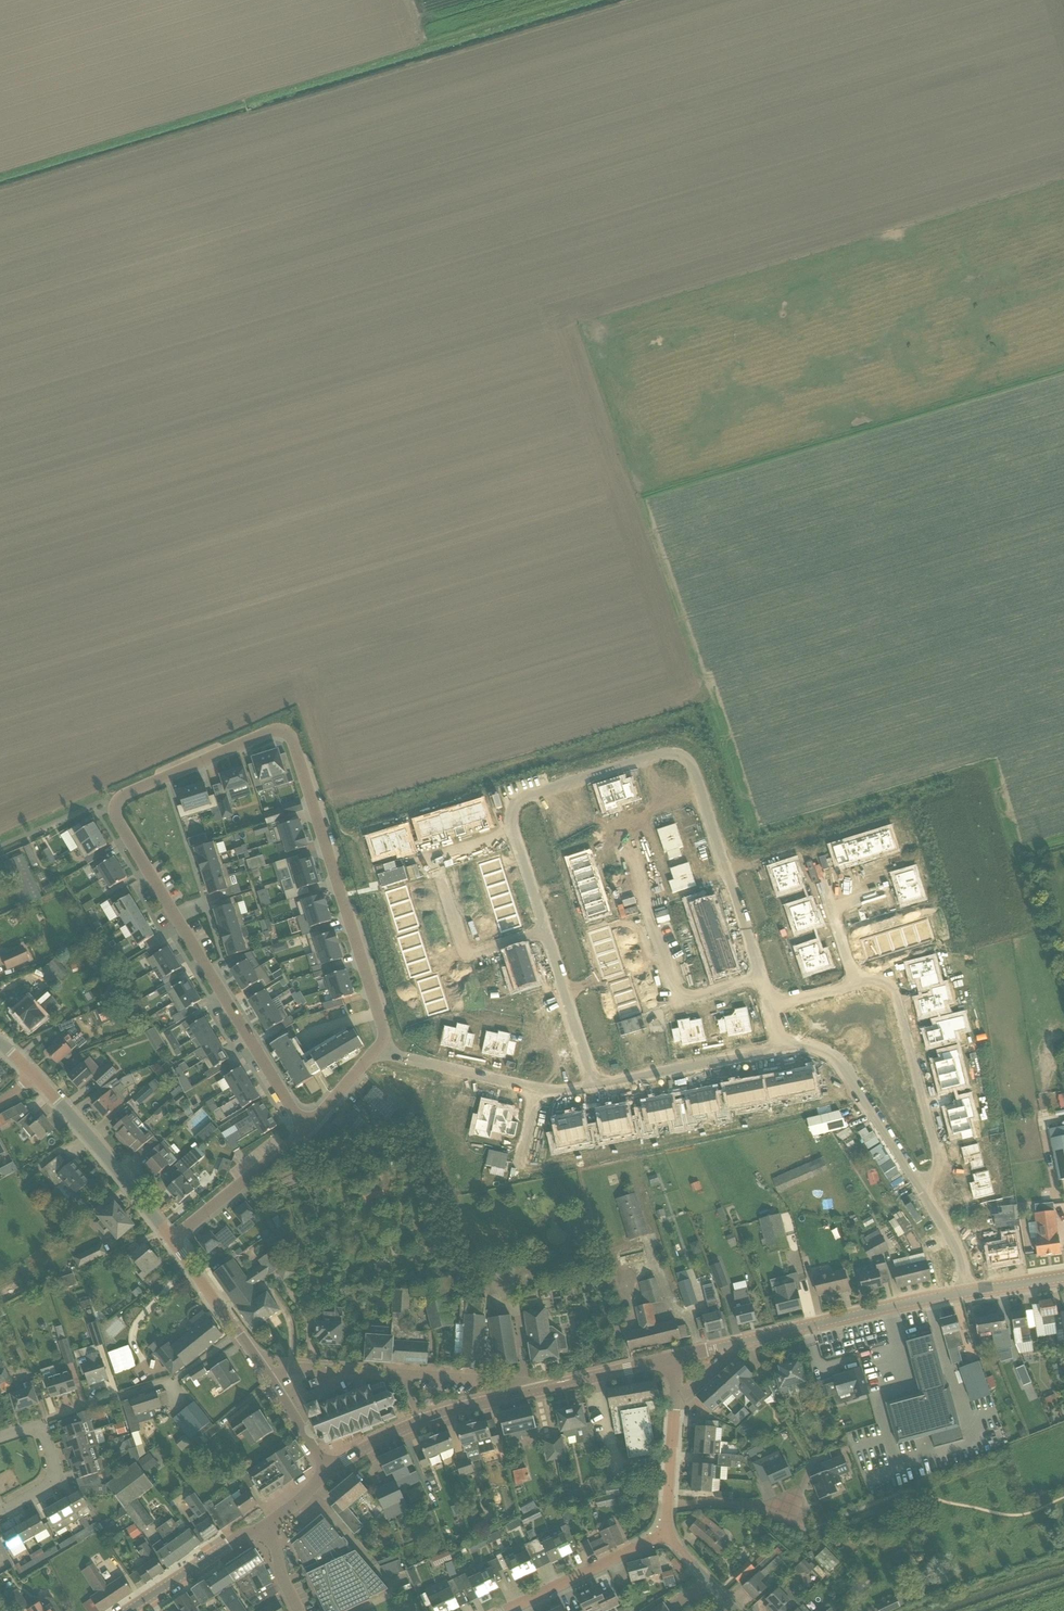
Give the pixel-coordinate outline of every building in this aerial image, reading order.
[(278,751),(266,754),(276,788),(276,787),(274,780),(284,777),(287,784),(295,782),(286,754),(280,756),(278,751)] [(276,788),(266,754),(253,758),(255,764),(249,765),(257,793),(265,791),(263,784),(273,780),(276,788)] [(223,819),(233,815),(229,803),(235,801),(232,790),(249,784),(244,768),(243,768),(236,771),(235,771),(229,773),(221,775),(220,775),(221,776),(227,796),(217,799),(223,819)] [(621,780),(610,783),(616,802),(627,799),(626,794),(622,782),(621,780)] [(193,787),(192,787),(200,813),(218,808),(214,794),(209,796),(205,783),(203,784),(202,782),(193,785),(193,787)] [(610,783),(598,787),(599,789),(603,802),(604,806),(616,802),(610,783)] [(181,819),(200,813),(192,787),(190,788),(189,786),(180,789),(180,791),(179,791),(183,805),(177,807),(181,819)] [(301,800),(300,800),(291,803),(294,813),(304,810),(301,800)] [(459,810),(466,835),(466,834),(464,827),(481,822),(483,829),(489,827),(482,803),(459,810)] [(264,814),(267,824),(267,825),(286,819),(285,816),(282,808),(264,814)] [(466,835),(459,810),(455,811),(455,810),(439,814),(447,840),(448,840),(445,833),(454,830),(456,838),(466,835)] [(447,840),(439,814),(439,815),(439,816),(417,823),(422,840),(431,837),(433,844),(447,840)] [(279,841),(284,840),(305,833),(301,820),(275,828),(279,841)] [(68,831),(78,848),(101,834),(94,823),(84,829),(81,824),(68,831)] [(267,825),(267,824),(254,829),(256,836),(269,832),(267,825)] [(662,829),(657,830),(661,842),(680,836),(676,824),(674,825),(662,829)] [(406,829),(395,832),(402,854),(412,851),(406,829)] [(890,830),(878,834),(884,853),(895,849),(890,830)] [(190,847),(209,841),(206,832),(187,839),(190,847)] [(402,854),(395,832),(371,839),(376,857),(400,850),(402,854)] [(309,846),(305,833),(284,840),(288,853),(309,846)] [(101,834),(78,848),(88,864),(90,863),(101,857),(97,851),(107,845),(101,834)] [(878,834),(867,837),(873,856),(884,853),(878,834)] [(680,836),(661,842),(665,853),(669,852),(681,848),(684,847),(680,836)] [(867,837),(856,841),(861,860),(873,856),(867,837)] [(856,841),(844,844),(850,863),(861,860),(856,841)] [(199,860),(220,854),(216,842),(195,849),(199,860)] [(844,844),(833,848),(833,850),(837,862),(839,867),(850,863),(844,844)] [(26,854),(32,851),(29,845),(23,847),(26,854)] [(42,897),(22,854),(3,863),(22,906),(42,897)] [(220,854),(199,860),(203,872),(223,865),(220,854)] [(53,855),(47,859),(50,865),(56,861),(53,855)] [(263,855),(247,860),(250,871),(266,866),(263,855)] [(589,855),(570,861),(574,873),(593,867),(589,855)] [(288,868),(291,878),(316,871),(314,866),(315,865),(313,858),(300,862),(298,856),(276,863),(278,871),(288,868)] [(97,868),(104,878),(121,868),(115,857),(97,868)] [(483,876),(503,870),(499,858),(479,865),(483,876)] [(674,868),(670,869),(674,881),(693,874),(689,863),(674,868)] [(790,863),(772,869),(775,881),(794,875),(790,863)] [(206,883),(230,875),(226,864),(223,865),(203,872),(206,883)] [(593,867),(574,873),(577,884),(596,878),(593,867)] [(127,878),(121,868),(104,878),(110,889),(127,878)] [(259,869),(252,871),(255,878),(261,876),(259,869)] [(507,881),(503,870),(483,876),(486,888),(507,881)] [(914,870),(895,876),(896,880),(897,884),(901,895),(902,899),(903,903),(922,897),(914,870)] [(317,876),(316,871),(291,878),(294,889),(285,892),(287,900),(309,893),(308,887),(322,882),(319,875),(317,876)] [(693,874),(674,881),(678,892),(682,891),(695,887),(696,886),(693,874)] [(230,875),(206,883),(210,895),(217,892),(219,899),(235,894),(230,875)] [(794,875),(775,881),(779,893),(798,887),(794,875)] [(596,878),(577,884),(581,895),(600,889),(596,878)] [(507,881),(486,888),(490,899),(510,892),(507,881)] [(384,893),(389,906),(409,900),(405,886),(384,893)] [(600,889),(581,895),(585,906),(603,900),(600,889)] [(121,916),(136,906),(130,895),(126,898),(122,892),(108,901),(118,917),(121,916)] [(490,899),(494,910),(514,903),(510,892),(490,899)] [(297,903),(301,916),(328,908),(327,907),(328,907),(323,895),(297,903)] [(215,910),(219,922),(241,915),(238,903),(236,904),(234,897),(222,901),(224,907),(215,910)] [(699,919),(717,913),(714,901),(703,904),(701,898),(688,902),(690,910),(695,908),(699,919)] [(269,899),(260,901),(262,907),(271,904),(269,899)] [(409,900),(389,906),(393,919),(414,913),(409,900)] [(603,900),(585,906),(588,918),(607,912),(603,900)] [(86,911),(91,908),(87,902),(83,905),(86,911)] [(808,902),(789,908),(793,920),(812,914),(808,902)] [(517,915),(514,903),(494,910),(497,921),(517,915)] [(127,925),(142,916),(136,906),(121,916),(127,925)] [(332,921),(328,908),(301,916),(301,917),(306,915),(310,928),(332,921)] [(13,915),(20,921),(24,917),(18,910),(13,915)] [(418,926),(414,913),(393,919),(397,933),(418,926)] [(721,924),(717,913),(699,919),(702,930),(721,924)] [(812,914),(793,920),(797,932),(816,926),(812,914)] [(241,915),(219,922),(222,933),(241,927),(241,928),(245,927),(241,915)] [(517,915),(497,921),(501,933),(521,926),(517,915)] [(142,916),(127,925),(132,935),(148,926),(142,916)] [(927,919),(914,924),(920,945),(934,940),(927,919)] [(702,930),(706,941),(725,935),(721,924),(702,930)] [(907,949),(920,945),(914,924),(901,928),(907,949)] [(148,925),(148,926),(132,935),(139,946),(155,936),(148,925)] [(596,944),(617,937),(613,925),(593,932),(596,944)] [(83,928),(85,937),(93,936),(92,927),(83,928)] [(222,933),(226,945),(244,939),(244,938),(241,928),(241,927),(222,933)] [(907,949),(901,928),(887,932),(894,953),(907,949)] [(307,934),(314,953),(340,945),(336,932),(325,935),(323,929),(307,934)] [(399,938),(403,951),(424,945),(420,931),(399,938)] [(894,953),(887,932),(874,936),(881,957),(894,953)] [(728,946),(725,935),(706,941),(710,952),(728,946)] [(867,961),(881,957),(874,936),(861,940),(867,961)] [(617,937),(596,944),(600,955),(620,948),(617,937)] [(244,939),(226,945),(229,956),(250,950),(246,938),(244,938),(244,939)] [(282,947),(281,943),(271,946),(273,954),(280,952),(282,947)] [(817,944),(798,950),(802,962),(821,956),(817,944)] [(6,971),(29,961),(22,945),(0,955),(0,957),(6,971)] [(340,945),(314,953),(318,967),(344,958),(340,945)] [(428,958),(424,945),(403,951),(407,964),(428,958)] [(728,946),(710,952),(713,963),(732,957),(728,946)] [(154,970),(175,957),(169,947),(147,960),(154,970)] [(510,962),(529,956),(526,947),(507,953),(510,962)] [(620,948),(600,955),(604,966),(624,959),(620,948)] [(73,972),(85,967),(80,956),(68,961),(73,972)] [(510,962),(512,971),(531,965),(529,956),(510,962)] [(821,956),(802,962),(806,973),(825,967),(821,956)] [(182,968),(175,957),(154,970),(160,981),(162,980),(166,986),(177,979),(174,973),(182,968)] [(736,969),(732,957),(713,963),(717,974),(712,976),(714,983),(728,979),(726,972),(736,969)] [(428,958),(407,964),(411,978),(432,971),(428,958)] [(624,959),(604,966),(608,978),(628,971),(624,959)] [(230,970),(236,981),(254,971),(247,960),(230,970)] [(922,988),(939,984),(933,960),(909,966),(913,980),(919,979),(922,988)] [(55,986),(66,977),(52,961),(41,970),(55,986)] [(126,975),(132,971),(128,965),(122,969),(126,975)] [(515,980),(534,973),(531,965),(512,971),(515,980)] [(281,970),(273,975),(275,979),(284,974),(281,970)] [(330,989),(351,983),(347,970),(326,977),(330,989)] [(260,981),(254,971),(236,981),(243,991),(260,981)] [(534,973),(515,980),(518,989),(537,983),(534,973)] [(417,982),(421,993),(441,987),(437,975),(417,982)] [(613,995),(634,989),(630,977),(610,984),(613,995)] [(173,1003),(195,990),(189,980),(167,992),(173,1003)] [(351,983),(330,989),(334,1001),(355,995),(351,983)] [(918,1000),(922,1015),(946,1010),(944,1001),(949,1000),(945,985),(932,989),(934,997),(918,1000)] [(441,987),(421,993),(425,1005),(445,998),(441,987)] [(617,1007),(637,1000),(634,989),(613,995),(617,1007)] [(195,990),(173,1003),(180,1014),(180,1013),(190,1008),(201,1001),(195,990)] [(248,1001),(255,1011),(272,1001),(265,990),(248,1001)] [(28,999),(13,1012),(23,1024),(22,1027),(25,1030),(28,1030),(29,1031),(44,1018),(43,1016),(57,1004),(46,991),(32,1004),(28,999)] [(150,1005),(146,998),(140,1001),(145,1009),(150,1005)] [(445,998),(425,1005),(428,1016),(449,1010),(445,998)] [(641,1012),(637,1000),(617,1007),(621,1018),(641,1012)] [(278,1011),(272,1001),(255,1011),(261,1021),(278,1011)] [(116,1002),(92,1011),(95,1016),(100,1014),(103,1021),(102,1021),(103,1022),(103,1021),(104,1024),(117,1018),(113,1009),(118,1007),(116,1002)] [(278,1011),(261,1021),(267,1032),(284,1021),(278,1011)] [(748,1013),(736,1015),(740,1035),(752,1032),(748,1013)] [(736,1015),(724,1017),(725,1022),(727,1035),(728,1037),(740,1035),(736,1015)] [(196,1038),(211,1029),(204,1018),(199,1021),(195,1016),(182,1024),(191,1040),(196,1038)] [(936,1022),(938,1030),(926,1032),(929,1045),(945,1042),(956,1039),(954,1031),(966,1029),(963,1016),(936,1022)] [(702,1022),(690,1024),(694,1043),(706,1041),(706,1039),(703,1026),(702,1022)] [(690,1024),(678,1026),(679,1031),(682,1044),(682,1046),(694,1043),(690,1024)] [(156,1026),(145,1031),(155,1051),(165,1046),(156,1026)] [(445,1026),(441,1046),(452,1048),(457,1029),(445,1026)] [(54,1046),(47,1052),(57,1063),(64,1057),(68,1059),(72,1056),(70,1052),(77,1045),(79,1047),(86,1041),(75,1029),(68,1036),(65,1032),(52,1044),(54,1046)] [(202,1048),(217,1039),(211,1029),(196,1038),(202,1048)] [(311,1055),(311,1054),(310,1055),(313,1060),(306,1065),(288,1036),(289,1035),(288,1035),(270,1045),(271,1046),(296,1088),(296,1089),(314,1078),(314,1077),(313,1077),(312,1076),(320,1071),(321,1073),(322,1072),(363,1047),(364,1047),(354,1029),(353,1029),(353,1030),(311,1055)] [(457,1029),(452,1048),(464,1051),(465,1049),(468,1036),(469,1032),(457,1029)] [(482,1051),(482,1054),(494,1056),(498,1037),(486,1034),(485,1039),(482,1051)] [(498,1037),(494,1056),(506,1059),(506,1057),(509,1044),(510,1039),(498,1037)] [(223,1049),(217,1039),(202,1048),(197,1050),(204,1060),(223,1049)] [(210,1071),(229,1059),(223,1049),(204,1060),(210,1071)] [(934,1063),(937,1077),(962,1071),(957,1050),(942,1054),(943,1060),(934,1063)] [(89,1058),(68,1076),(80,1089),(93,1077),(101,1086),(117,1072),(109,1063),(101,1071),(89,1058)] [(172,1064),(169,1061),(162,1067),(159,1064),(151,1068),(158,1076),(164,1070),(172,1064)] [(175,1070),(179,1075),(183,1072),(180,1067),(175,1070)] [(231,1088),(248,1078),(241,1067),(224,1077),(231,1088)] [(962,1071),(937,1077),(941,1091),(966,1085),(962,1071)] [(183,1073),(179,1075),(177,1076),(179,1081),(186,1077),(183,1072),(183,1073)] [(811,1072),(802,1074),(806,1093),(815,1092),(814,1088),(819,1087),(818,1078),(813,1079),(811,1072)] [(126,1086),(135,1081),(131,1073),(122,1078),(126,1086)] [(806,1093),(802,1074),(793,1076),(797,1095),(806,1093)] [(784,1077),(788,1097),(797,1095),(793,1076),(784,1077)] [(779,1099),(788,1097),(784,1077),(775,1079),(779,1099)] [(94,1106),(105,1118),(123,1102),(117,1095),(125,1088),(116,1078),(98,1090),(104,1096),(94,1106)] [(254,1088),(248,1078),(231,1088),(237,1098),(254,1088)] [(779,1099),(775,1079),(765,1081),(769,1101),(779,1099)] [(753,1083),(756,1103),(766,1101),(762,1082),(753,1083)] [(171,1088),(177,1094),(182,1090),(177,1083),(171,1088)] [(744,1085),(748,1105),(756,1103),(753,1083),(744,1085)] [(148,1085),(140,1092),(146,1100),(154,1093),(148,1085)] [(739,1107),(748,1105),(744,1085),(735,1087),(739,1107)] [(381,1092),(375,1087),(364,1099),(370,1104),(381,1092)] [(739,1107),(735,1087),(725,1089),(729,1108),(739,1107)] [(254,1088),(237,1098),(243,1108),(260,1098),(254,1088)] [(714,1091),(702,1094),(706,1115),(715,1114),(717,1122),(728,1120),(723,1097),(716,1099),(714,1091)] [(381,1092),(370,1104),(376,1110),(386,1097),(381,1092)] [(186,1100),(181,1094),(174,1099),(179,1106),(186,1100)] [(696,1117),(706,1115),(702,1094),(689,1096),(690,1103),(683,1105),(687,1128),(698,1125),(696,1117)] [(381,1115),(392,1103),(386,1097),(376,1110),(381,1115)] [(945,1110),(949,1123),(974,1117),(969,1097),(960,1100),(962,1106),(945,1110)] [(671,1100),(658,1102),(662,1124),(672,1122),(673,1130),(684,1128),(680,1105),(672,1107),(671,1100)] [(653,1126),(662,1124),(658,1102),(645,1105),(646,1112),(639,1113),(643,1136),(654,1134),(653,1126)] [(398,1108),(392,1103),(381,1115),(387,1120),(398,1108)] [(190,1104),(183,1110),(190,1119),(195,1115),(190,1104)] [(230,1128),(234,1135),(265,1116),(257,1104),(242,1113),(246,1119),(230,1128)] [(474,1135),(490,1139),(497,1108),(496,1107),(486,1104),(486,1105),(485,1105),(481,1121),(477,1120),(474,1135)] [(116,1136),(122,1143),(143,1125),(137,1118),(138,1117),(133,1111),(132,1111),(128,1106),(118,1115),(122,1120),(114,1128),(118,1134),(116,1136)] [(829,1107),(817,1110),(818,1117),(830,1114),(829,1107)] [(5,1122),(17,1115),(13,1108),(1,1114),(5,1122)] [(221,1122),(227,1118),(220,1108),(215,1111),(221,1122)] [(497,1108),(490,1139),(491,1139),(492,1133),(504,1136),(505,1135),(515,1137),(518,1123),(508,1121),(510,1110),(497,1108)] [(613,1111),(617,1134),(629,1132),(630,1137),(638,1135),(635,1122),(628,1123),(626,1109),(613,1111)] [(617,1134),(613,1111),(600,1114),(603,1128),(596,1129),(599,1143),(606,1142),(605,1137),(617,1134)] [(31,1138),(35,1134),(40,1141),(53,1130),(42,1117),(37,1121),(30,1113),(31,1113),(30,1112),(18,1122),(31,1138)] [(273,1129),(265,1116),(234,1135),(239,1141),(254,1132),(257,1138),(273,1129)] [(582,1117),(569,1120),(573,1143),(585,1141),(586,1146),(594,1144),(591,1130),(585,1132),(582,1117)] [(974,1117),(949,1123),(952,1137),(961,1134),(962,1140),(973,1137),(972,1132),(974,1131),(970,1118),(974,1117)] [(413,1118),(400,1121),(402,1126),(414,1123),(413,1118)] [(562,1146),(573,1143),(569,1120),(556,1122),(559,1137),(552,1138),(555,1152),(562,1150),(562,1146)] [(205,1128),(210,1135),(216,1130),(211,1123),(205,1128)] [(149,1131),(143,1125),(122,1143),(128,1150),(131,1147),(136,1153),(144,1145),(149,1150),(159,1142),(154,1137),(155,1136),(150,1130),(149,1131)] [(1051,1138),(1050,1138),(1059,1180),(1063,1179),(1063,1126),(1049,1129),(1051,1138)] [(170,1166),(177,1160),(171,1153),(172,1152),(163,1142),(151,1152),(155,1158),(146,1165),(156,1176),(169,1165),(170,1166)] [(979,1144),(961,1148),(965,1164),(970,1163),(971,1171),(984,1167),(979,1144)] [(180,1204),(188,1196),(201,1185),(193,1176),(195,1175),(190,1169),(199,1161),(191,1152),(175,1166),(183,1175),(167,1189),(180,1204)] [(822,1156),(772,1178),(778,1191),(828,1169),(822,1156)] [(75,1194),(89,1182),(73,1162),(65,1169),(57,1158),(43,1170),(56,1186),(64,1180),(75,1194)] [(220,1166),(228,1170),(231,1162),(223,1158),(220,1166)] [(5,1166),(10,1174),(17,1170),(12,1162),(5,1166)] [(877,1172),(868,1174),(871,1185),(880,1183),(877,1172)] [(974,1182),(969,1184),(973,1200),(991,1195),(985,1172),(973,1175),(974,1182)] [(651,1185),(659,1182),(657,1174),(649,1177),(651,1185)] [(360,1202),(380,1197),(385,1196),(384,1194),(381,1181),(367,1185),(356,1187),(360,1202)] [(690,1185),(693,1191),(699,1189),(696,1183),(690,1185)] [(649,1234),(636,1193),(616,1199),(629,1240),(649,1234)] [(250,1219),(256,1215),(246,1202),(233,1212),(243,1225),(237,1229),(242,1235),(254,1225),(250,1219)] [(123,1214),(115,1204),(93,1222),(101,1231),(103,1229),(106,1233),(110,1230),(117,1238),(133,1226),(127,1218),(128,1218),(124,1213),(123,1214)] [(1035,1238),(1038,1257),(1039,1256),(1047,1255),(1051,1255),(1059,1253),(1060,1254),(1055,1212),(1035,1214),(1037,1223),(1028,1223),(1030,1239),(1035,1238)] [(760,1220),(768,1253),(789,1248),(781,1215),(760,1220)] [(903,1216),(896,1220),(895,1218),(888,1222),(898,1238),(904,1234),(906,1236),(913,1232),(903,1216)] [(237,1240),(227,1227),(215,1237),(214,1237),(220,1244),(219,1245),(224,1250),(237,1240)] [(869,1241),(870,1242),(863,1246),(870,1260),(877,1256),(890,1250),(881,1234),(880,1235),(878,1230),(873,1233),(872,1230),(866,1233),(868,1236),(867,1236),(869,1241)] [(214,1237),(215,1237),(210,1231),(197,1241),(208,1254),(219,1245),(220,1244),(214,1237)] [(726,1236),(728,1242),(736,1240),(733,1233),(726,1236)] [(998,1264),(1020,1260),(1016,1235),(1006,1236),(1007,1245),(989,1248),(992,1264),(998,1263),(998,1264)] [(914,1239),(905,1243),(909,1253),(918,1249),(914,1239)] [(698,1240),(690,1243),(694,1254),(702,1251),(698,1240)] [(143,1278),(161,1262),(159,1263),(155,1258),(156,1257),(155,1257),(151,1253),(152,1252),(145,1244),(140,1248),(135,1242),(125,1251),(141,1269),(138,1272),(143,1278)] [(107,1254),(102,1245),(76,1258),(81,1267),(107,1254)] [(296,1258),(303,1254),(299,1246),(292,1250),(296,1258)] [(255,1285),(287,1263),(277,1248),(259,1261),(261,1264),(244,1276),(234,1261),(214,1275),(253,1330),(264,1322),(257,1312),(260,1310),(256,1304),(254,1306),(252,1304),(251,1304),(243,1293),(255,1284),(255,1285)] [(908,1275),(911,1284),(930,1280),(931,1280),(926,1262),(924,1253),(910,1257),(912,1265),(914,1265),(916,1273),(908,1275)] [(880,1275),(887,1273),(883,1256),(874,1259),(877,1270),(859,1275),(863,1291),(868,1290),(869,1292),(875,1290),(874,1289),(882,1287),(880,1275)] [(899,1287),(911,1284),(908,1275),(916,1273),(914,1265),(912,1265),(910,1257),(893,1261),(895,1269),(894,1269),(898,1288),(899,1287)] [(728,1286),(720,1263),(710,1266),(719,1289),(728,1286)] [(454,1325),(442,1278),(439,1266),(425,1270),(429,1282),(421,1284),(433,1330),(454,1325)] [(828,1295),(849,1290),(845,1271),(830,1275),(829,1273),(814,1276),(818,1295),(828,1293),(828,1295)] [(74,1274),(59,1279),(62,1289),(77,1285),(74,1274)] [(793,1275),(793,1274),(789,1275),(791,1283),(775,1288),(777,1295),(774,1296),(779,1315),(802,1309),(802,1310),(803,1309),(798,1291),(801,1290),(800,1285),(797,1274),(793,1275)] [(639,1282),(642,1294),(659,1289),(656,1278),(639,1282)] [(690,1279),(678,1283),(686,1308),(698,1304),(690,1279)] [(257,1287),(255,1285),(255,1284),(243,1293),(251,1304),(252,1304),(254,1306),(256,1304),(260,1310),(257,1312),(264,1322),(280,1311),(267,1293),(259,1299),(252,1290),(257,1287)] [(139,1287),(132,1292),(137,1298),(143,1292),(139,1287)] [(392,1337),(373,1336),(368,1336),(366,1361),(392,1363),(392,1362),(427,1365),(429,1343),(425,1343),(425,1332),(413,1331),(413,1330),(407,1330),(410,1290),(396,1289),(392,1337)] [(739,1325),(756,1321),(752,1306),(747,1289),(735,1292),(737,1300),(734,1300),(736,1309),(735,1309),(739,1325)] [(98,1323),(107,1319),(91,1297),(90,1298),(90,1299),(92,1306),(98,1323)] [(482,1368),(485,1310),(486,1299),(461,1297),(460,1323),(456,1323),(454,1356),(462,1357),(462,1367),(463,1368),(463,1367),(469,1368),(475,1368),(481,1368),(481,1369),(482,1369),(482,1368)] [(88,1300),(82,1302),(84,1309),(92,1306),(90,1299),(88,1300)] [(703,1316),(703,1317),(697,1319),(699,1329),(706,1328),(707,1332),(724,1328),(717,1300),(707,1302),(710,1315),(703,1316)] [(1055,1300),(1039,1303),(1041,1317),(1042,1317),(1043,1326),(1055,1324),(1058,1343),(1063,1342),(1063,1312),(1057,1313),(1055,1300)] [(681,1339),(680,1338),(688,1337),(685,1325),(678,1327),(676,1321),(657,1326),(651,1304),(644,1305),(636,1307),(641,1330),(626,1333),(630,1351),(681,1339)] [(335,1307),(335,1313),(323,1312),(323,1323),(317,1323),(316,1337),(320,1337),(320,1344),(332,1344),(332,1347),(338,1347),(338,1345),(341,1345),(343,1308),(335,1307)] [(559,1358),(557,1350),(566,1349),(564,1338),(551,1340),(549,1329),(546,1308),(524,1312),(524,1314),(525,1314),(532,1363),(559,1358)] [(493,1367),(496,1366),(489,1319),(488,1311),(485,1310),(482,1368),(493,1369),(493,1367)] [(1011,1313),(1014,1332),(1016,1344),(1031,1342),(1031,1343),(1038,1342),(1036,1328),(1029,1329),(1026,1311),(1011,1313)] [(208,1318),(203,1312),(191,1322),(196,1328),(172,1347),(169,1343),(155,1354),(172,1375),(185,1365),(186,1365),(223,1336),(208,1318)] [(1006,1329),(1004,1314),(989,1317),(992,1332),(995,1350),(1012,1348),(1009,1329),(1006,1329)] [(496,1367),(518,1363),(510,1315),(489,1319),(496,1366),(496,1367)] [(963,1340),(956,1316),(940,1320),(944,1335),(945,1335),(947,1344),(963,1340)] [(992,1332),(989,1317),(975,1319),(976,1324),(969,1326),(975,1347),(981,1346),(980,1338),(979,1334),(992,1332)] [(100,1332),(97,1322),(88,1325),(92,1335),(100,1332)] [(932,1335),(906,1342),(920,1394),(886,1403),(897,1444),(931,1435),(934,1448),(963,1440),(949,1386),(947,1387),(932,1335)] [(71,1353),(67,1340),(60,1342),(64,1355),(71,1353)] [(86,1374),(87,1375),(90,1385),(109,1380),(102,1360),(99,1352),(86,1356),(88,1362),(81,1364),(84,1374),(86,1374)] [(778,1389),(787,1386),(799,1383),(803,1395),(810,1393),(802,1361),(799,1362),(799,1361),(798,1362),(799,1360),(798,1357),(797,1356),(796,1354),(794,1353),(792,1353),(790,1354),(788,1356),(788,1358),(788,1360),(789,1362),(790,1364),(779,1367),(781,1373),(776,1374),(778,1380),(776,1380),(778,1389)] [(753,1404),(754,1406),(766,1396),(750,1378),(753,1375),(737,1358),(726,1368),(742,1385),(738,1388),(739,1389),(753,1404)] [(12,1385),(2,1360),(0,1361),(0,1386),(1,1389),(12,1385)] [(225,1391),(241,1381),(233,1368),(232,1368),(227,1360),(211,1370),(225,1391)] [(979,1362),(963,1367),(960,1368),(959,1368),(971,1402),(991,1395),(979,1362)] [(204,1367),(203,1365),(188,1375),(193,1382),(208,1373),(207,1371),(206,1371),(203,1367),(204,1367)] [(77,1390),(71,1372),(57,1376),(54,1366),(40,1370),(43,1377),(46,1388),(49,1387),(52,1397),(61,1395),(61,1396),(68,1394),(68,1393),(77,1390)] [(1024,1366),(1016,1369),(1023,1385),(1030,1382),(1024,1366)] [(716,1377),(732,1395),(739,1389),(738,1388),(742,1385),(726,1368),(716,1377)] [(854,1390),(856,1398),(868,1394),(860,1368),(845,1372),(846,1374),(816,1383),(821,1399),(833,1396),(854,1390)] [(1057,1379),(1062,1377),(1063,1376),(1061,1369),(1059,1369),(1055,1371),(1057,1379)] [(716,1377),(707,1386),(723,1403),(730,1397),(732,1395),(716,1377)] [(38,1403),(33,1386),(32,1387),(31,1382),(20,1385),(22,1390),(11,1394),(16,1411),(18,1410),(19,1412),(25,1409),(25,1408),(38,1403)] [(609,1390),(608,1391),(607,1391),(608,1392),(610,1406),(610,1407),(610,1408),(611,1408),(616,1434),(625,1433),(629,1459),(656,1454),(650,1413),(659,1412),(657,1400),(658,1400),(659,1400),(659,1399),(658,1399),(656,1383),(656,1382),(656,1383),(656,1382),(655,1382),(655,1383),(640,1385),(639,1385),(624,1388),(623,1388),(609,1391),(609,1390)] [(387,1390),(386,1388),(385,1383),(382,1383),(370,1387),(371,1385),(370,1385),(369,1387),(359,1390),(358,1388),(357,1389),(349,1392),(348,1392),(347,1393),(348,1395),(339,1398),(339,1396),(337,1396),(338,1398),(330,1402),(329,1400),(328,1400),(328,1402),(320,1405),(319,1403),(307,1408),(311,1420),(312,1420),(319,1439),(320,1438),(320,1440),(322,1441),(324,1441),(326,1445),(342,1439),(343,1441),(344,1440),(344,1439),(352,1435),(353,1437),(354,1437),(353,1435),(362,1432),(362,1434),(364,1433),(372,1430),(374,1429),(373,1427),(383,1424),(385,1424),(385,1423),(384,1422),(397,1417),(394,1409),(395,1408),(393,1406),(395,1402),(398,1402),(398,1400),(395,1400),(394,1396),(395,1394),(394,1393),(393,1394),(388,1392),(388,1390),(387,1390)] [(712,1414),(723,1403),(707,1386),(702,1390),(696,1396),(712,1414)] [(199,1388),(193,1391),(200,1405),(206,1402),(199,1388)] [(137,1415),(162,1407),(157,1391),(131,1399),(134,1409),(126,1412),(125,1409),(134,1438),(136,1446),(143,1444),(138,1431),(141,1430),(140,1427),(141,1427),(137,1415)] [(1047,1406),(1058,1401),(1055,1394),(1044,1399),(1047,1406)] [(209,1421),(194,1402),(179,1414),(196,1434),(189,1439),(192,1443),(192,1442),(202,1435),(203,1434),(213,1425),(209,1421)] [(757,1410),(757,1409),(754,1406),(753,1404),(748,1409),(753,1414),(757,1410)] [(595,1440),(591,1424),(585,1425),(581,1408),(578,1406),(573,1407),(572,1410),(558,1413),(562,1431),(563,1430),(564,1435),(568,1438),(576,1436),(577,1431),(582,1430),(585,1442),(595,1440)] [(531,1407),(500,1414),(505,1435),(506,1434),(521,1431),(522,1437),(528,1436),(537,1434),(540,1431),(539,1426),(535,1427),(531,1407)] [(749,1413),(745,1409),(740,1413),(745,1418),(749,1413)] [(62,1435),(64,1441),(95,1431),(92,1421),(89,1410),(78,1414),(78,1416),(59,1422),(61,1429),(64,1428),(66,1434),(62,1435)] [(257,1443),(274,1431),(261,1412),(260,1411),(233,1429),(238,1437),(248,1430),(257,1443)] [(727,1417),(731,1421),(736,1417),(732,1412),(727,1417)] [(740,1422),(736,1417),(731,1421),(736,1426),(740,1422)] [(478,1423),(472,1424),(478,1449),(480,1454),(495,1450),(494,1444),(500,1443),(497,1430),(489,1432),(486,1421),(478,1423)] [(695,1440),(715,1441),(716,1428),(718,1428),(719,1421),(706,1421),(705,1427),(696,1427),(695,1440)] [(118,1435),(126,1433),(124,1423),(115,1425),(118,1435)] [(209,1440),(220,1430),(215,1424),(213,1425),(203,1434),(209,1440)] [(465,1453),(478,1449),(472,1424),(466,1426),(467,1427),(458,1429),(458,1428),(458,1429),(462,1446),(463,1446),(465,1453)] [(1027,1435),(1024,1426),(1020,1427),(1018,1431),(1021,1437),(1027,1435)] [(75,1452),(96,1445),(99,1444),(95,1431),(64,1441),(66,1449),(74,1447),(75,1452)] [(454,1450),(454,1449),(455,1448),(448,1431),(448,1432),(440,1435),(435,1437),(441,1453),(443,1461),(451,1458),(453,1456),(454,1453),(454,1450)] [(189,1439),(186,1436),(181,1440),(187,1447),(192,1443),(189,1439)] [(560,1436),(552,1437),(557,1457),(565,1456),(560,1436)] [(421,1442),(420,1442),(424,1453),(418,1455),(423,1467),(429,1464),(427,1459),(441,1453),(435,1437),(429,1439),(421,1443),(421,1442)] [(548,1459),(557,1457),(552,1437),(544,1439),(548,1459)] [(130,1449),(136,1447),(136,1446),(134,1438),(127,1440),(130,1449)] [(719,1455),(718,1460),(736,1461),(747,1462),(743,1456),(720,1454),(721,1441),(715,1441),(695,1440),(694,1453),(719,1455)] [(284,1484),(284,1485),(285,1485),(302,1474),(294,1463),(297,1461),(295,1459),(303,1454),(295,1442),(293,1443),(285,1448),(248,1473),(265,1497),(284,1484)] [(70,1460),(72,1468),(101,1459),(100,1459),(96,1445),(75,1452),(77,1457),(70,1460)] [(392,1474),(396,1481),(410,1475),(407,1467),(413,1464),(405,1447),(379,1458),(387,1476),(392,1474)] [(756,1455),(753,1449),(747,1452),(751,1458),(756,1455)] [(138,1462),(142,1467),(154,1458),(150,1453),(138,1462)] [(820,1500),(838,1493),(834,1485),(841,1482),(835,1468),(845,1463),(842,1456),(823,1464),(826,1471),(810,1478),(820,1500)] [(771,1485),(792,1476),(784,1458),(769,1465),(766,1458),(753,1464),(757,1471),(764,1468),(771,1485)] [(80,1487),(107,1485),(102,1485),(98,1473),(103,1471),(104,1469),(101,1459),(72,1468),(74,1473),(79,1472),(80,1478),(77,1479),(79,1486),(80,1486),(80,1487)] [(469,1459),(463,1462),(467,1474),(473,1472),(469,1459)] [(718,1460),(718,1466),(694,1464),(693,1477),(713,1479),(720,1479),(721,1466),(735,1467),(736,1461),(718,1460)] [(461,1476),(467,1474),(463,1462),(457,1463),(461,1476)] [(111,1491),(123,1506),(128,1513),(136,1523),(142,1532),(154,1522),(137,1499),(154,1486),(136,1463),(107,1485),(111,1491)] [(522,1483),(522,1480),(529,1479),(526,1468),(513,1471),(516,1485),(522,1483)] [(435,1480),(436,1479),(434,1473),(427,1476),(429,1482),(430,1482),(432,1486),(431,1486),(434,1492),(440,1490),(438,1484),(436,1484),(435,1480)] [(388,1520),(388,1519),(385,1512),(354,1475),(330,1495),(346,1514),(341,1518),(339,1515),(339,1516),(354,1534),(364,1526),(348,1508),(361,1497),(376,1515),(379,1524),(388,1520)] [(712,1492),(713,1479),(693,1477),(692,1491),(712,1492)] [(409,1509),(396,1481),(375,1491),(385,1512),(388,1519),(409,1509)] [(80,1518),(84,1526),(89,1524),(85,1516),(92,1512),(88,1506),(82,1495),(105,1494),(108,1494),(111,1491),(107,1485),(80,1487),(80,1491),(68,1498),(80,1518)] [(245,1487),(232,1496),(244,1514),(244,1515),(258,1505),(245,1487)] [(223,1529),(244,1514),(232,1496),(226,1489),(221,1492),(226,1500),(216,1507),(211,1500),(204,1506),(208,1511),(221,1530),(223,1529)] [(193,1523),(206,1541),(219,1532),(205,1513),(208,1511),(204,1506),(195,1493),(185,1500),(198,1519),(193,1523)] [(616,1505),(614,1496),(605,1497),(607,1505),(607,1507),(616,1505)] [(68,1498),(56,1505),(68,1526),(68,1525),(80,1518),(68,1498)] [(521,1509),(524,1515),(537,1507),(534,1502),(521,1509)] [(57,1532),(68,1526),(56,1505),(44,1512),(52,1527),(54,1526),(57,1532)] [(521,1517),(524,1524),(533,1520),(530,1513),(521,1517)] [(27,1522),(35,1536),(47,1530),(38,1515),(27,1522)] [(717,1528),(702,1515),(690,1529),(720,1554),(728,1544),(714,1532),(717,1528)] [(581,1543),(585,1551),(588,1558),(595,1554),(596,1556),(624,1543),(613,1518),(603,1523),(606,1530),(601,1532),(604,1540),(602,1541),(601,1538),(590,1543),(588,1540),(581,1543)] [(192,1550),(193,1551),(201,1545),(190,1530),(181,1519),(175,1524),(172,1519),(157,1530),(168,1546),(158,1553),(169,1568),(177,1562),(177,1561),(192,1550)] [(326,1519),(319,1524),(319,1525),(304,1537),(300,1532),(291,1539),(294,1543),(292,1545),(295,1551),(296,1550),(305,1569),(318,1596),(319,1599),(325,1610),(347,1610),(371,1600),(370,1598),(388,1589),(356,1551),(351,1553),(347,1548),(347,1547),(348,1547),(348,1546),(348,1545),(348,1544),(348,1543),(348,1542),(347,1541),(344,1537),(342,1539),(326,1519)] [(518,1519),(513,1522),(516,1528),(522,1525),(518,1519)] [(15,1529),(23,1543),(35,1536),(27,1522),(15,1529)] [(90,1526),(85,1529),(90,1536),(101,1529),(99,1527),(97,1522),(90,1526)] [(129,1529),(135,1538),(141,1534),(135,1524),(129,1529)] [(566,1525),(557,1529),(556,1527),(549,1531),(562,1558),(573,1552),(567,1539),(572,1537),(566,1525)] [(3,1535),(11,1550),(23,1543),(15,1529),(13,1529),(12,1528),(6,1531),(7,1533),(3,1535)] [(78,1543),(90,1536),(85,1529),(73,1536),(76,1540),(78,1543)] [(543,1536),(533,1541),(532,1541),(537,1553),(545,1550),(551,1563),(562,1558),(549,1531),(542,1534),(543,1536)] [(495,1541),(492,1534),(485,1537),(488,1544),(495,1541)] [(76,1540),(73,1536),(67,1539),(70,1544),(76,1540)] [(480,1549),(476,1541),(468,1544),(472,1553),(480,1549)] [(530,1557),(537,1553),(532,1541),(529,1543),(520,1547),(523,1553),(517,1556),(516,1556),(526,1575),(537,1570),(530,1557)] [(145,1543),(138,1547),(136,1549),(141,1556),(143,1555),(149,1562),(144,1566),(137,1570),(145,1583),(152,1579),(153,1579),(165,1571),(156,1557),(155,1558),(145,1543)] [(56,1547),(49,1551),(51,1555),(59,1551),(56,1547)] [(816,1557),(830,1572),(841,1562),(827,1547),(816,1557)] [(30,1556),(32,1560),(35,1565),(47,1557),(45,1553),(42,1548),(30,1556)] [(516,1556),(517,1556),(513,1548),(496,1555),(497,1558),(503,1570),(508,1567),(515,1581),(526,1575),(516,1556)] [(236,1583),(235,1583),(242,1593),(256,1610),(278,1594),(263,1564),(253,1549),(226,1567),(236,1583)] [(440,1554),(444,1563),(452,1559),(448,1551),(440,1554)] [(764,1569),(774,1560),(779,1565),(782,1561),(774,1551),(759,1564),(764,1569)] [(923,1554),(919,1553),(916,1554),(915,1558),(917,1561),(920,1562),(923,1560),(924,1557),(923,1554)] [(398,1555),(377,1562),(389,1577),(404,1571),(398,1555)] [(631,1582),(662,1574),(662,1573),(657,1556),(642,1560),(627,1564),(631,1582)] [(802,1561),(798,1565),(807,1575),(813,1569),(804,1559),(802,1561)] [(20,1574),(35,1565),(32,1560),(22,1566),(19,1563),(15,1565),(20,1574)] [(486,1571),(480,1574),(489,1593),(500,1588),(497,1582),(503,1579),(493,1560),(483,1565),(486,1571)] [(739,1583),(755,1569),(749,1561),(733,1576),(739,1583)] [(457,1574),(452,1562),(445,1564),(450,1577),(457,1574)] [(100,1610),(104,1610),(133,1592),(123,1577),(108,1587),(99,1574),(100,1573),(94,1564),(81,1572),(88,1581),(88,1580),(97,1594),(91,1598),(100,1610)] [(818,1565),(816,1567),(814,1569),(823,1579),(827,1575),(818,1565)] [(226,1567),(225,1567),(224,1568),(225,1568),(221,1570),(207,1580),(206,1580),(206,1581),(216,1596),(219,1594),(228,1607),(231,1610),(246,1610),(239,1599),(240,1599),(231,1586),(235,1583),(236,1583),(226,1567)] [(407,1570),(409,1575),(416,1572),(414,1567),(407,1570)] [(478,1598),(489,1593),(480,1574),(473,1577),(470,1571),(461,1576),(466,1588),(472,1585),(478,1598)] [(662,1573),(662,1574),(666,1589),(676,1586),(672,1571),(662,1573)] [(759,1571),(743,1587),(743,1588),(744,1588),(753,1599),(754,1599),(766,1588),(760,1582),(765,1577),(759,1571)] [(858,1598),(874,1583),(866,1574),(850,1589),(858,1598)] [(448,1610),(452,1610),(460,1607),(454,1594),(459,1591),(453,1579),(444,1584),(443,1581),(435,1585),(448,1610)] [(216,1596),(206,1581),(192,1590),(202,1605),(216,1596)] [(770,1610),(788,1610),(798,1602),(794,1597),(796,1596),(784,1584),(767,1600),(770,1604),(767,1607),(770,1610)] [(435,1610),(448,1610),(435,1585),(425,1590),(426,1593),(420,1596),(426,1607),(431,1605),(435,1610)] [(612,1591),(602,1595),(598,1586),(577,1596),(584,1610),(589,1610),(600,1606),(602,1610),(606,1610),(619,1605),(612,1591)] [(14,1600),(17,1605),(21,1610),(22,1610),(29,1607),(21,1595),(17,1589),(10,1594),(14,1600)] [(174,1601),(181,1610),(198,1610),(186,1593),(174,1601)] [(901,1607),(900,1605),(906,1603),(902,1595),(896,1598),(896,1596),(876,1606),(879,1610),(892,1610),(901,1607)] [(39,1602),(27,1610),(28,1610),(45,1610),(39,1602)] [(278,1602),(277,1603),(262,1610),(283,1610),(278,1602)] [(798,1602),(788,1610),(809,1610),(803,1604),(802,1605),(798,1602)]
